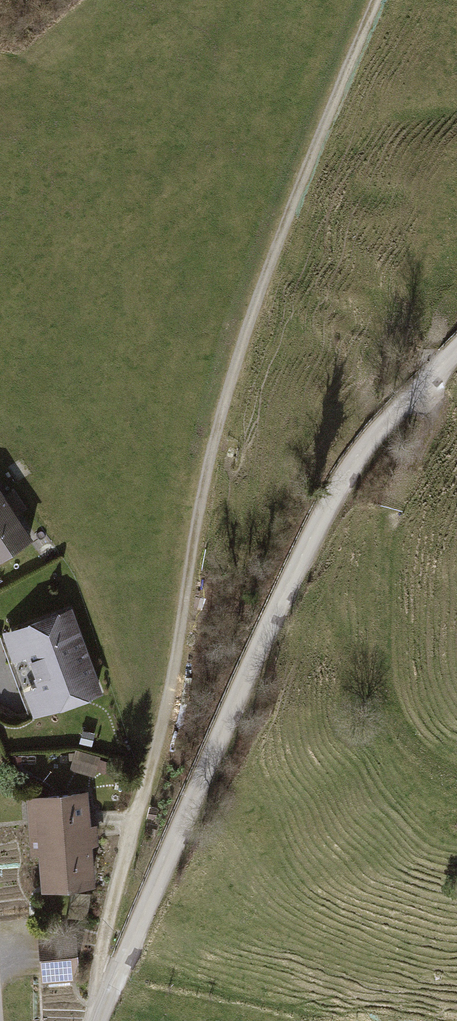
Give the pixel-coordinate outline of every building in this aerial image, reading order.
[(0,486),(0,563),(36,538),(0,486)] [(75,607),(1,633),(16,676),(90,649),(75,607)] [(90,649),(16,676),(32,718),(105,692),(90,649)] [(76,750),(71,769),(94,775),(96,770),(98,759),(99,756),(76,750)] [(113,762),(98,759),(96,770),(110,774),(113,762)] [(90,791),(29,796),(34,854),(42,854),(45,889),(97,885),(90,791)] [(76,926),(39,930),(44,982),(75,979),(79,956),(76,926)]
